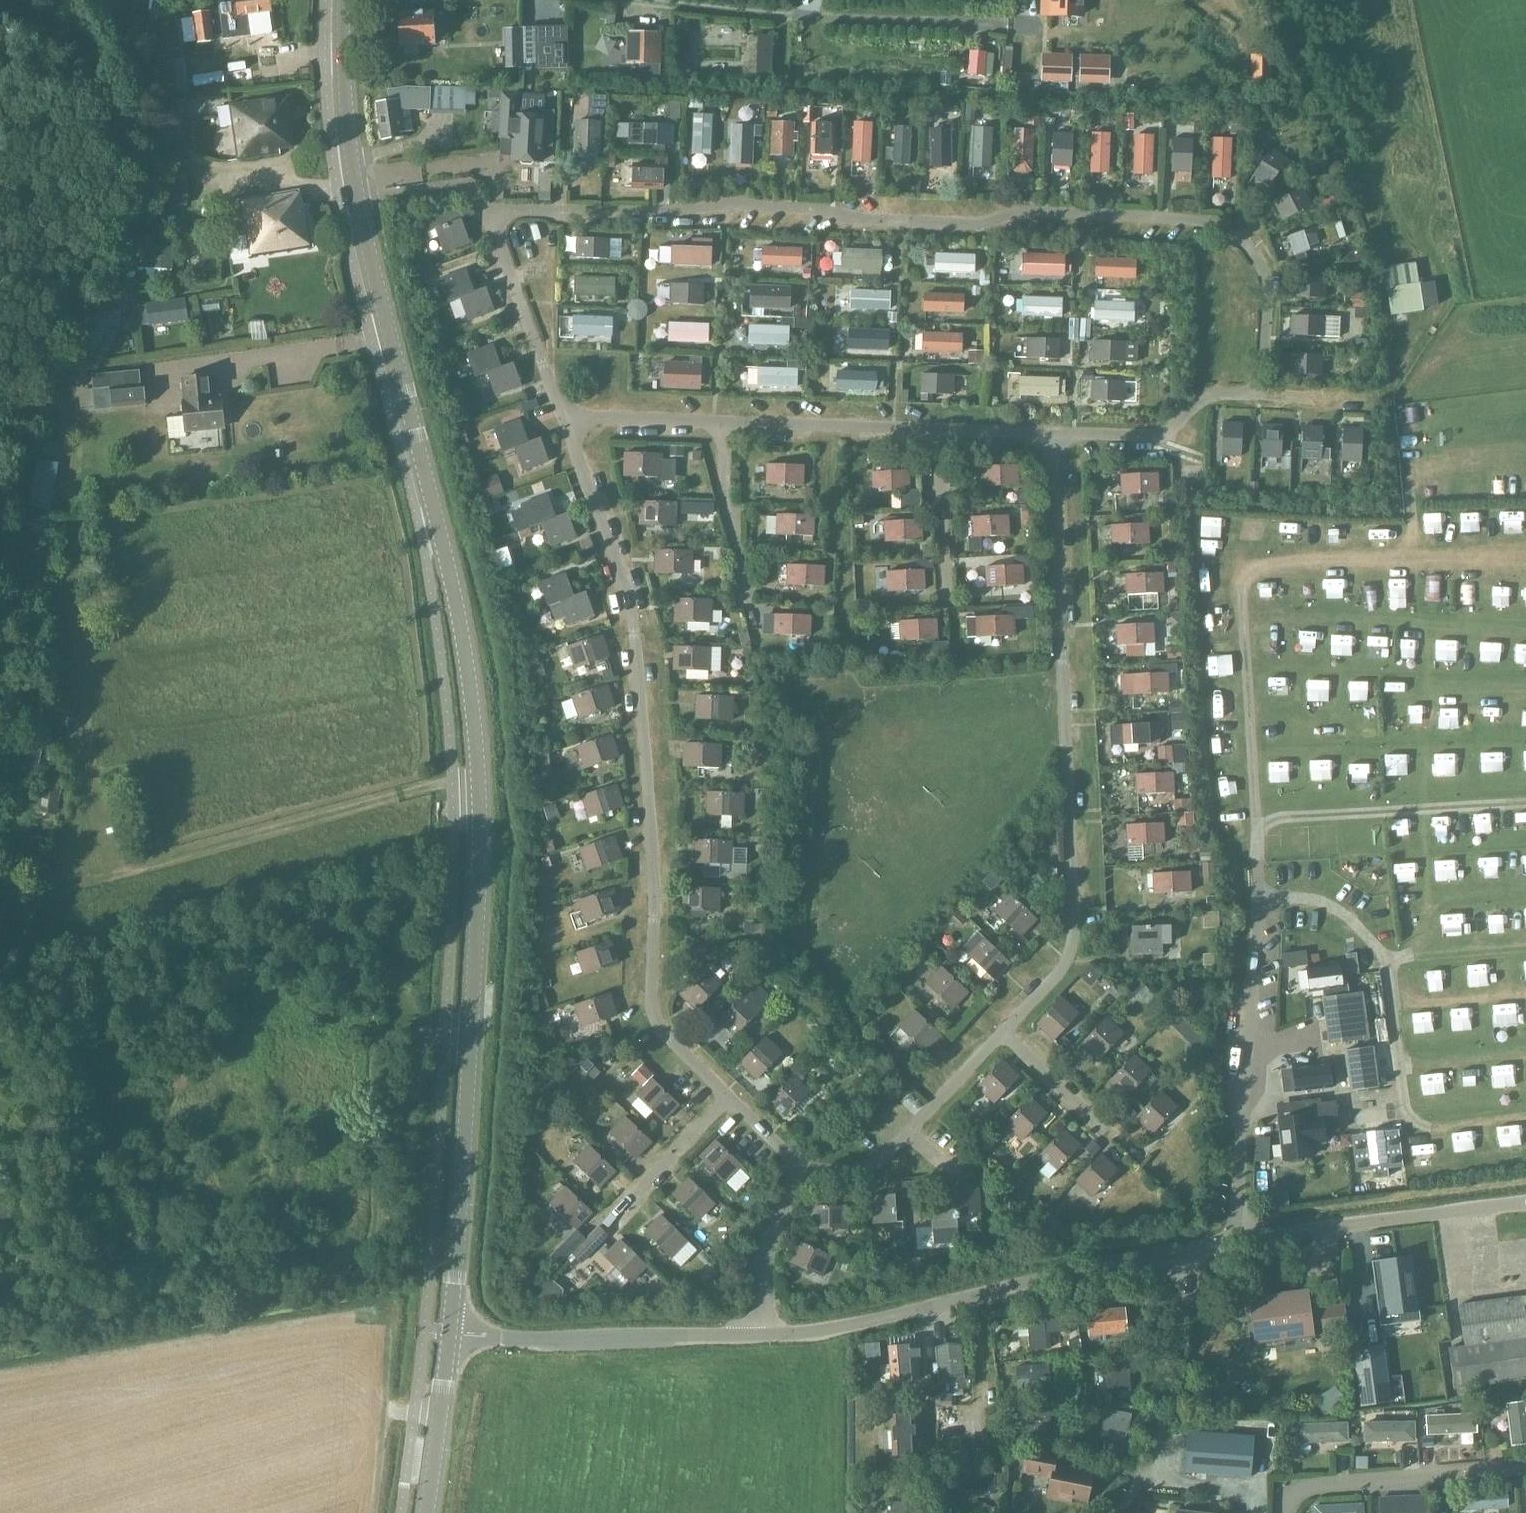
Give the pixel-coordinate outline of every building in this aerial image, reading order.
[(211,13),(214,33),(214,37),(223,36),(223,40),(271,33),(269,14),(270,14),(269,1),(268,0),(217,0),(219,8),(219,11),(211,13)] [(1050,14),(1082,16),(1083,0),(1050,0),(1050,14)] [(435,45),(434,39),(441,38),(441,18),(433,18),(433,12),(397,15),(399,47),(435,45)] [(193,20),(181,22),(185,45),(205,42),(215,41),(214,37),(214,33),(211,13),(201,14),(192,15),(193,20)] [(567,28),(535,28),(536,70),(567,69),(567,28)] [(522,29),(507,30),(508,50),(522,49),(522,29)] [(660,64),(656,64),(656,44),(660,44),(660,33),(631,33),(630,64),(640,64),(639,76),(660,77),(660,65),(660,64)] [(757,36),(756,79),(771,79),(773,36),(757,36)] [(969,52),(967,75),(984,76),(986,53),(969,52)] [(1069,59),(1044,58),(1044,78),(1068,79),(1068,75),(1082,75),(1082,80),(1106,81),(1107,60),(1082,59),(1082,61),(1069,61),(1069,59)] [(1273,58),(1252,58),(1252,88),(1274,87),(1273,58)] [(679,63),(678,77),(689,77),(689,63),(679,63)] [(387,102),(377,103),(382,140),(392,138),(400,137),(400,133),(412,131),(409,111),(427,111),(429,111),(429,101),(430,88),(417,88),(404,87),(386,90),(388,102),(387,102)] [(429,101),(429,111),(464,112),(464,107),(464,89),(430,88),(429,101)] [(489,89),(488,100),(498,100),(498,90),(489,89)] [(498,133),(498,139),(501,139),(511,140),(511,156),(511,162),(544,163),(544,148),(551,148),(553,112),(518,110),(518,108),(518,91),(503,91),(499,91),(499,114),(498,133)] [(288,99),(217,110),(220,128),(231,126),(237,163),(279,156),(278,151),(296,148),(288,99)] [(689,99),(689,109),(702,109),(702,100),(689,99)] [(669,101),(668,120),(681,120),(681,101),(669,101)] [(965,115),(965,122),(974,123),(974,115),(975,107),(966,107),(965,115)] [(805,108),(804,122),(811,122),(812,108),(805,108)] [(767,109),(767,118),(775,119),(776,109),(767,109)] [(868,110),(867,119),(876,120),(877,110),(868,110)] [(1084,111),(1084,129),(1093,129),(1093,112),(1084,111)] [(886,114),(886,124),(895,124),(895,114),(886,114)] [(693,155),(710,155),(712,116),(694,115),(693,155)] [(1030,117),(1030,126),(1040,127),(1040,118),(1030,117)] [(576,154),(599,155),(600,122),(576,121),(576,154)] [(949,129),(929,129),(929,150),(930,150),(931,168),(934,168),(935,170),(943,170),(945,168),(952,168),(951,133),(959,133),(959,122),(949,122),(949,129)] [(797,142),(797,134),(794,133),(794,124),(772,123),(770,155),(793,157),(794,143),(797,142)] [(852,163),(870,164),(872,124),(855,123),(852,163)] [(629,124),(628,144),(657,145),(672,146),(673,127),(658,126),(629,124)] [(811,124),(810,156),(834,157),(835,124),(811,124)] [(1194,125),(1194,134),(1203,134),(1203,125),(1194,125)] [(730,165),(752,166),(754,127),(731,126),(730,165)] [(1242,127),(1231,127),(1231,137),(1241,137),(1242,127)] [(885,148),(885,161),(894,161),(894,165),(902,166),(910,166),(911,128),(903,128),(896,128),(895,149),(885,148)] [(973,167),(990,169),(992,130),(974,128),(973,168),(973,167)] [(1014,169),(1031,170),(1033,131),(1016,130),(1014,169)] [(1054,133),(1053,151),(1052,167),(1070,168),(1072,135),(1054,133)] [(1136,137),(1135,173),(1151,174),(1152,137),(1148,137),(1148,133),(1142,133),(1142,137),(1136,137)] [(1092,134),(1091,169),(1109,169),(1109,135),(1092,134)] [(1172,173),(1191,174),(1193,141),(1173,140),(1172,173)] [(1213,178),(1231,179),(1232,140),(1214,140),(1213,178)] [(1261,142),(1256,150),(1264,155),(1269,147),(1261,142)] [(1262,162),(1253,176),(1270,187),(1280,170),(1288,175),(1294,164),(1270,149),(1262,162)] [(604,157),(603,170),(612,171),(613,158),(604,157)] [(632,188),(664,190),(665,167),(668,167),(668,157),(656,157),(656,167),(632,166),(632,188)] [(539,185),(538,203),(549,204),(550,186),(539,185)] [(1283,221),(1312,206),(1303,188),(1274,203),(1283,221)] [(801,192),(801,196),(803,198),(807,198),(809,196),(809,192),(807,190),(804,190),(801,192)] [(245,236),(228,239),(231,260),(249,257),(249,258),(312,248),(306,207),(300,208),(298,193),(251,201),(249,191),(237,193),(245,236)] [(1331,198),(1320,203),(1324,213),(1336,209),(1331,198)] [(470,243),(461,220),(457,209),(423,221),(427,232),(435,229),(444,253),(470,243)] [(1329,223),(1288,237),(1295,256),(1296,255),(1297,261),(1307,261),(1305,253),(1335,243),(1329,223)] [(577,259),(608,260),(609,240),(578,239),(577,259)] [(672,257),(672,266),(711,267),(711,258),(712,240),(691,239),(691,248),(673,248),(672,257)] [(132,267),(173,269),(174,244),(133,242),(132,267)] [(762,267),(800,268),(801,249),(763,248),(762,267)] [(1089,248),(1088,256),(1097,257),(1098,248),(1089,248)] [(1349,249),(1348,260),(1359,261),(1359,250),(1349,249)] [(843,250),(842,270),(861,271),(861,281),(880,282),(880,271),(881,253),(843,250)] [(935,273),(974,275),(975,256),(936,255),(935,273)] [(1025,256),(1024,274),(1062,276),(1063,258),(1025,256)] [(414,257),(405,260),(409,271),(418,267),(414,257)] [(1097,259),(1096,278),(1135,280),(1136,261),(1097,259)] [(1415,265),(1384,270),(1387,286),(1392,314),(1424,309),(1423,308),(1419,283),(1418,283),(1415,265)] [(218,270),(209,271),(210,279),(219,278),(218,270)] [(448,303),(460,299),(460,298),(474,293),(474,292),(466,270),(440,280),(448,303)] [(981,272),(980,281),(988,281),(989,273),(981,272)] [(419,276),(412,279),(415,287),(422,285),(419,276)] [(574,296),(614,297),(615,279),(575,277),(574,296)] [(1293,298),(1325,299),(1326,279),(1294,278),(1293,298)] [(670,304),(702,305),(703,286),(671,285),(670,304)] [(751,287),(750,309),(790,310),(792,290),(751,287)] [(972,287),(972,295),(980,296),(980,287),(972,287)] [(460,298),(460,299),(469,321),(495,312),(486,288),(474,292),(474,293),(460,298)] [(851,291),(851,309),(889,311),(890,293),(851,291)] [(924,294),(923,313),(963,314),(964,296),(924,294)] [(1352,295),(1351,308),(1363,309),(1366,309),(1366,296),(1352,295)] [(1061,318),(1062,300),(1023,298),(1023,316),(1061,318)] [(147,306),(136,307),(138,326),(149,325),(149,326),(189,321),(187,299),(146,304),(147,306)] [(628,304),(626,310),(627,315),(631,319),(636,321),(642,319),(646,316),(646,315),(647,310),(646,305),(642,301),(637,299),(632,301),(628,304)] [(1095,303),(1094,312),(1094,321),(1133,323),(1134,304),(1095,303)] [(94,310),(94,311),(74,354),(85,359),(90,348),(99,352),(109,330),(123,328),(120,307),(94,310)] [(887,313),(887,323),(895,323),(895,313),(887,313)] [(1292,316),(1291,336),(1308,337),(1339,338),(1340,317),(1309,316),(1292,316)] [(573,317),(573,336),(612,337),(612,319),(573,317)] [(1070,319),(1069,330),(1078,330),(1078,319),(1070,319)] [(1081,319),(1081,330),(1089,331),(1090,320),(1081,319)] [(669,342),(708,344),(708,325),(670,323),(669,342)] [(750,327),(749,345),(788,346),(789,328),(750,327)] [(888,352),(889,332),(850,330),(848,350),(888,352)] [(1081,330),(1081,341),(1089,341),(1089,331),(1081,330)] [(922,353),(942,354),(942,356),(947,356),(948,354),(962,354),(962,336),(923,334),(922,353)] [(196,336),(186,337),(187,347),(197,346),(196,336)] [(437,339),(430,342),(433,348),(440,346),(437,339)] [(1059,360),(1060,341),(1028,340),(1027,360),(1059,360)] [(1356,340),(1356,349),(1363,350),(1365,349),(1366,340),(1356,340)] [(1089,350),(1089,361),(1125,362),(1137,362),(1137,342),(1126,342),(1093,341),(1093,350),(1089,350)] [(475,378),(487,374),(487,373),(501,368),(493,345),(467,355),(475,378)] [(449,347),(437,352),(440,360),(452,355),(449,347)] [(1354,349),(1353,357),(1363,358),(1363,350),(1356,349),(1354,349)] [(518,351),(509,354),(513,363),(521,360),(518,351)] [(969,352),(969,365),(982,365),(982,352),(969,352)] [(1290,375),(1322,376),(1322,356),(1291,354),(1290,375)] [(787,369),(798,370),(797,371),(806,371),(806,362),(787,361),(787,369)] [(487,373),(487,374),(495,396),(522,387),(513,363),(501,368),(487,373)] [(667,384),(701,386),(702,366),(668,364),(667,384)] [(757,388),(797,389),(797,371),(798,370),(787,369),(758,368),(757,388)] [(837,371),(837,390),(875,391),(875,388),(882,388),(883,377),(875,376),(875,372),(837,371)] [(1093,372),(1083,372),(1083,380),(1093,380),(1093,372)] [(211,374),(182,377),(184,399),(183,399),(184,416),(185,432),(225,428),(224,418),(227,416),(226,407),(222,405),(221,396),(213,396),(211,374)] [(931,395),(953,396),(954,376),(922,375),(922,395),(931,395)] [(1020,387),(1019,397),(1057,398),(1058,393),(1065,394),(1065,381),(1058,381),(1058,379),(1020,377),(1020,387)] [(1090,402),(1123,403),(1124,384),(1091,382),(1090,402)] [(141,385),(92,389),(94,409),(94,410),(145,406),(143,385),(141,385)] [(922,395),(921,404),(930,405),(931,395),(922,395)] [(535,400),(521,405),(524,413),(538,408),(535,400)] [(1365,416),(1364,425),(1373,425),(1374,417),(1365,416)] [(503,453),(515,449),(514,449),(529,443),(528,443),(520,420),(494,430),(503,453)] [(1221,455),(1241,456),(1243,424),(1223,423),(1221,455)] [(1263,425),(1262,441),(1261,457),(1281,458),(1283,426),(1263,425)] [(463,426),(456,428),(461,444),(468,442),(463,426)] [(1301,459),(1321,460),(1323,428),(1303,427),(1301,459)] [(1363,430),(1343,429),(1341,461),(1361,462),(1363,430)] [(514,449),(515,449),(523,471),(549,462),(540,438),(528,443),(529,443),(514,449)] [(671,445),(671,456),(682,457),(683,446),(671,445)] [(692,452),(692,461),(700,461),(700,452),(692,452)] [(624,477),(661,478),(661,455),(624,454),(624,477)] [(1029,455),(1017,456),(1018,465),(1018,467),(1029,466),(1029,455)] [(874,473),(872,473),(873,493),(901,492),(902,510),(922,509),(921,491),(910,491),(909,471),(904,471),(903,463),(882,464),(882,466),(873,467),(874,473)] [(766,485),(803,486),(804,466),(767,465),(766,485)] [(982,487),(1019,485),(1018,467),(1018,465),(981,467),(982,487)] [(1122,496),(1159,494),(1158,473),(1121,475),(1122,496)] [(34,476),(28,507),(49,511),(54,480),(34,476)] [(490,479),(477,484),(484,502),(497,497),(490,479)] [(804,489),(804,504),(811,505),(812,490),(804,489)] [(1030,491),(1021,491),(1021,504),(1031,504),(1030,491)] [(530,529),(542,524),(556,519),(556,518),(547,496),(521,505),(530,529)] [(573,498),(561,502),(565,512),(576,508),(573,498)] [(1174,498),(1164,499),(1164,510),(1175,510),(1174,498)] [(493,499),(483,502),(484,503),(486,511),(496,507),(493,499)] [(639,525),(676,527),(677,503),(640,502),(639,525)] [(713,504),(697,503),(697,513),(713,514),(713,504)] [(1031,506),(1022,506),(1023,526),(1032,525),(1031,506)] [(542,524),(550,547),(576,537),(568,514),(556,518),(556,519),(542,524)] [(863,514),(855,515),(855,526),(863,525),(863,514)] [(1170,514),(1155,515),(1156,525),(1170,525),(1170,514)] [(767,517),(766,535),(803,536),(803,542),(812,542),(813,536),(814,536),(814,516),(796,516),(777,515),(777,518),(767,517)] [(972,537),(968,538),(969,552),(981,551),(980,537),(991,537),(1010,536),(1008,516),(990,517),(971,518),(972,537)] [(886,542),(923,540),(922,520),(885,522),(886,542)] [(1112,546),(1149,544),(1148,524),(1111,526),(1112,546)] [(590,538),(580,541),(583,551),(584,551),(591,548),(593,547),(590,538)] [(813,546),(813,556),(821,556),(822,547),(813,546)] [(507,547),(496,551),(501,570),(513,566),(507,547)] [(591,548),(584,551),(588,562),(595,560),(591,548)] [(931,548),(923,548),(923,559),(931,559),(931,548)] [(692,552),(692,563),(704,563),(704,551),(692,550),(692,552)] [(655,574),(692,575),(692,563),(692,552),(655,551),(655,574)] [(720,551),(719,560),(727,560),(728,553),(728,551),(727,551),(720,551)] [(1014,566),(986,567),(987,588),(1005,586),(1024,585),(1023,567),(1034,567),(1033,557),(1013,558),(1014,566)] [(932,561),(918,562),(918,570),(924,570),(933,570),(932,561)] [(787,585),(824,587),(825,567),(788,565),(787,585)] [(888,592),(925,590),(924,570),(918,570),(887,572),(888,592)] [(1127,595),(1164,593),(1163,573),(1126,575),(1127,595)] [(566,574),(540,583),(548,607),(549,606),(550,606),(560,603),(560,602),(574,597),(566,574)] [(512,579),(503,582),(507,593),(515,589),(512,579)] [(550,606),(549,606),(555,621),(565,618),(568,625),(594,616),(586,592),(574,597),(560,602),(560,603),(550,606)] [(674,623),(711,624),(712,601),(675,599),(674,623)] [(763,634),(810,634),(811,635),(812,615),(763,614),(763,634)] [(967,638),(1014,636),(1015,636),(1014,615),(966,617),(967,638)] [(901,642),(938,640),(937,619),(900,622),(901,642)] [(1126,645),(1126,646),(1127,657),(1156,655),(1154,622),(1115,625),(1116,645),(1126,645)] [(746,633),(737,635),(739,645),(749,645),(746,633)] [(567,648),(575,670),(610,658),(603,636),(567,648)] [(531,638),(523,641),(526,651),(528,650),(534,648),(531,638)] [(948,642),(932,643),(933,660),(949,659),(948,642)] [(1029,643),(1013,644),(1014,656),(1030,655),(1029,643)] [(963,647),(953,649),(954,658),(964,656),(963,647)] [(534,648),(528,650),(531,658),(538,656),(535,648),(534,648)] [(674,671),(711,672),(711,649),(674,648),(674,671)] [(829,648),(820,648),(820,657),(829,657),(829,648)] [(1180,649),(1166,649),(1167,658),(1180,658),(1180,649)] [(531,658),(530,659),(532,667),(540,664),(538,656),(531,658)] [(1149,672),(1120,674),(1121,695),(1132,695),(1169,693),(1170,693),(1169,674),(1177,673),(1176,664),(1148,666),(1149,672)] [(538,666),(530,668),(533,679),(541,676),(538,666)] [(610,670),(601,673),(604,682),(613,679),(610,670)] [(755,684),(747,684),(747,693),(755,693),(755,684)] [(572,697),(580,719),(615,708),(607,686),(572,697)] [(696,719),(733,721),(734,698),(697,696),(696,719)] [(748,696),(748,705),(756,706),(756,696),(748,696)] [(542,705),(535,707),(539,716),(545,713),(542,705)] [(1187,713),(1175,713),(1176,730),(1187,730),(1187,713)] [(1140,725),(1110,726),(1111,746),(1141,745),(1161,744),(1160,724),(1140,725)] [(19,764),(38,768),(43,746),(56,749),(58,741),(27,735),(26,740),(22,739),(15,738),(12,749),(19,750),(17,760),(19,760),(19,764)] [(577,748),(584,769),(620,758),(612,736),(577,748)] [(684,767),(721,768),(721,745),(684,744),(684,767)] [(1172,747),(1157,747),(1158,764),(1163,764),(1173,763),(1172,747)] [(549,755),(539,756),(542,779),(551,778),(549,755)] [(1164,773),(1136,775),(1137,795),(1155,794),(1174,793),(1173,774),(1188,773),(1188,763),(1187,763),(1173,763),(1163,764),(1164,773)] [(582,797),(589,819),(624,808),(617,786),(582,797)] [(38,810),(60,813),(63,791),(41,788),(38,810)] [(707,793),(707,816),(721,817),(721,829),(731,829),(731,817),(744,817),(744,794),(729,794),(722,794),(707,793)] [(1190,800),(1174,801),(1175,813),(1191,812),(1190,800)] [(554,807),(543,811),(547,820),(558,817),(554,807)] [(1194,813),(1178,813),(1179,825),(1194,824),(1194,813)] [(1127,825),(1128,845),(1165,844),(1164,823),(1127,825)] [(580,850),(587,872),(622,859),(615,838),(580,850)] [(759,840),(758,852),(767,852),(767,841),(759,840)] [(695,864),(732,865),(733,842),(696,841),(695,864)] [(552,843),(545,845),(547,853),(554,851),(552,843)] [(1212,849),(1199,849),(1200,857),(1200,861),(1212,861),(1212,857),(1212,849)] [(1214,863),(1204,863),(1204,877),(1215,877),(1214,863)] [(1047,870),(1047,880),(1057,880),(1056,870),(1047,870)] [(982,882),(991,891),(1002,880),(993,871),(982,882)] [(1154,894),(1191,892),(1190,872),(1153,874),(1154,894)] [(755,875),(755,886),(765,887),(765,876),(755,875)] [(684,888),(683,911),(686,911),(686,917),(706,918),(706,916),(717,916),(717,912),(720,912),(721,889),(705,889),(698,889),(684,888)] [(578,902),(586,924),(621,912),(613,890),(578,902)] [(994,912),(1021,937),(1037,920),(1010,895),(994,912)] [(1215,897),(1206,898),(1207,909),(1216,909),(1215,897)] [(548,909),(539,912),(542,921),(551,918),(548,909)] [(1218,913),(1203,914),(1203,929),(1218,928),(1218,913)] [(957,914),(950,922),(957,929),(964,921),(957,914)] [(761,925),(748,925),(748,935),(761,935),(761,925)] [(1150,927),(1132,927),(1133,954),(1163,953),(1162,945),(1171,944),(1171,926),(1162,926),(1150,927)] [(968,955),(995,981),(1010,964),(984,938),(968,955)] [(738,941),(733,947),(738,951),(743,946),(738,941)] [(577,954),(584,976),(619,964),(612,942),(577,954)] [(923,948),(917,955),(922,959),(928,953),(923,948)] [(1291,952),(1281,954),(1283,968),(1293,966),(1291,952)] [(1210,953),(1202,953),(1203,963),(1211,963),(1210,953)] [(1356,953),(1345,955),(1348,976),(1359,974),(1356,953)] [(696,959),(690,965),(696,971),(702,965),(696,959)] [(712,962),(706,968),(680,995),(696,1011),(722,985),(713,975),(719,969),(712,962)] [(542,964),(535,966),(538,975),(545,973),(542,964)] [(1340,964),(1305,969),(1308,991),(1343,986),(1340,964)] [(766,968),(760,974),(772,985),(778,979),(766,968)] [(926,985),(953,1010),(969,993),(942,968),(926,985)] [(1137,981),(1124,995),(1131,1001),(1143,988),(1137,981)] [(1362,993),(1322,999),(1329,1045),(1369,1039),(1362,993)] [(575,1006),(583,1028),(618,1016),(610,994),(575,1006)] [(735,1037),(761,1010),(745,994),(719,1021),(735,1037)] [(544,995),(537,997),(542,1011),(548,1009),(544,995)] [(1054,1041),(1079,1014),(1063,998),(1037,1025),(1054,1041)] [(799,1000),(793,1006),(799,1012),(805,1006),(799,1000)] [(899,1028),(926,1053),(942,1036),(914,1011),(899,1028)] [(538,1017),(531,1019),(533,1027),(540,1025),(538,1017)] [(1098,1061),(1124,1034),(1107,1018),(1081,1045),(1098,1061)] [(818,1022),(811,1029),(820,1037),(827,1030),(818,1022)] [(1193,1029),(1184,1038),(1197,1051),(1206,1042),(1193,1029)] [(831,1033),(826,1037),(833,1044),(837,1039),(831,1033)] [(1063,1037),(1057,1044),(1067,1053),(1073,1047),(1063,1037)] [(757,1080),(783,1054),(766,1038),(740,1064),(757,1080)] [(1372,1046),(1346,1050),(1343,1050),(1349,1091),(1378,1087),(1372,1046)] [(1126,1098),(1152,1071),(1135,1056),(1110,1083),(1126,1098)] [(1193,1058),(1188,1064),(1194,1070),(1200,1065),(1193,1058)] [(994,1104),(1020,1077),(1003,1061),(977,1088),(994,1104)] [(862,1062),(855,1070),(868,1083),(876,1075),(862,1062)] [(572,1064),(566,1070),(572,1075),(577,1069),(572,1064)] [(1328,1064),(1292,1068),(1295,1093),(1331,1088),(1328,1064)] [(642,1066),(634,1074),(645,1086),(654,1077),(642,1066)] [(594,1069),(588,1076),(594,1082),(600,1075),(594,1069)] [(784,1118),(810,1092),(794,1076),(768,1102),(784,1118)] [(637,1097),(664,1122),(680,1106),(653,1080),(637,1097)] [(1153,1134),(1178,1108),(1162,1092),(1136,1119),(1153,1134)] [(1022,1141),(1048,1114),(1031,1098),(1005,1125),(1022,1141)] [(1290,1116),(1276,1118),(1282,1161),(1287,1161),(1290,1163),(1297,1162),(1299,1159),(1312,1157),(1310,1145),(1326,1142),(1325,1132),(1339,1130),(1335,1101),(1319,1103),(1319,1098),(1289,1102),(1290,1116)] [(553,1111),(546,1118),(552,1123),(559,1116),(553,1111)] [(830,1114),(823,1121),(831,1128),(838,1121),(830,1114)] [(609,1134),(636,1160),(652,1143),(626,1117),(609,1134)] [(1056,1173),(1081,1146),(1064,1130),(1039,1157),(1056,1173)] [(1352,1138),(1357,1171),(1371,1169),(1371,1171),(1385,1169),(1385,1168),(1400,1166),(1395,1133),(1352,1138)] [(1345,1136),(1340,1142),(1341,1147),(1351,1146),(1350,1135),(1345,1136)] [(974,1138),(970,1142),(976,1148),(980,1143),(974,1138)] [(1270,1138),(1255,1138),(1255,1162),(1269,1163),(1270,1138)] [(705,1162),(700,1168),(711,1179),(716,1173),(727,1184),(743,1167),(716,1141),(700,1158),(705,1162)] [(1092,1141),(1084,1149),(1092,1157),(1100,1149),(1092,1141)] [(573,1163),(600,1189),(616,1172),(589,1146),(573,1163)] [(1093,1198),(1119,1171),(1102,1155),(1076,1182),(1093,1198)] [(1005,1168),(996,1178),(1002,1184),(1011,1174),(1005,1168)] [(673,1195),(699,1221),(716,1205),(689,1179),(673,1195)] [(762,1180),(756,1186),(761,1192),(767,1185),(762,1180)] [(916,1180),(901,1182),(902,1194),(917,1193),(916,1180)] [(559,1196),(550,1205),(577,1230),(593,1214),(560,1182),(553,1190),(559,1196)] [(954,1188),(955,1200),(956,1215),(957,1215),(957,1219),(959,1219),(959,1215),(981,1214),(979,1186),(954,1188)] [(853,1191),(844,1191),(843,1201),(843,1204),(853,1204),(853,1191)] [(897,1223),(895,1195),(870,1197),(872,1224),(897,1223)] [(1279,1197),(1271,1198),(1273,1209),(1280,1208),(1279,1197)] [(955,1200),(931,1202),(933,1230),(938,1229),(939,1244),(959,1243),(957,1219),(957,1215),(956,1215),(955,1200)] [(1038,1200),(1031,1208),(1040,1215),(1047,1208),(1038,1200)] [(823,1207),(812,1207),(811,1229),(847,1230),(848,1207),(835,1207),(835,1202),(825,1202),(825,1207),(823,1207)] [(1047,1208),(1040,1215),(1049,1224),(1056,1216),(1047,1208)] [(645,1233),(672,1259),(688,1242),(661,1216),(645,1233)] [(581,1264),(596,1249),(586,1239),(585,1239),(575,1250),(571,1254),(581,1264)] [(557,1268),(571,1254),(575,1250),(565,1241),(548,1258),(557,1268)] [(605,1257),(631,1283),(648,1267),(621,1241),(605,1257)] [(789,1262),(822,1278),(832,1257),(799,1242),(789,1262)] [(1383,1281),(1375,1282),(1380,1317),(1420,1312),(1413,1256),(1380,1260),(1383,1281)] [(907,1263),(895,1264),(896,1276),(908,1276),(907,1263)] [(863,1267),(855,1264),(852,1270),(859,1274),(863,1267)] [(722,1272),(716,1279),(723,1286),(729,1279),(722,1272)] [(530,1298),(532,1301),(561,1300),(562,1290),(548,1277),(530,1298)] [(672,1285),(661,1297),(663,1299),(686,1299),(672,1285)] [(1253,1301),(1255,1321),(1258,1342),(1310,1336),(1305,1295),(1253,1301)] [(1457,1396),(1466,1395),(1466,1389),(1525,1380),(1525,1297),(1459,1306),(1464,1348),(1450,1350),(1455,1390),(1456,1390),(1457,1396)] [(1347,1329),(1344,1306),(1318,1309),(1322,1333),(1347,1329)] [(1124,1310),(1086,1313),(1088,1336),(1126,1332),(1124,1310)] [(1044,1325),(1029,1326),(1031,1351),(1051,1349),(1049,1334),(1064,1333),(1064,1330),(1078,1329),(1077,1312),(1043,1315),(1044,1325)] [(1000,1335),(992,1336),(993,1346),(1000,1346),(1000,1335)] [(885,1338),(873,1339),(873,1353),(886,1352),(885,1338)] [(1077,1339),(1069,1340),(1070,1352),(1078,1351),(1077,1339)] [(857,1345),(852,1346),(854,1355),(864,1354),(862,1344),(857,1345)] [(1379,1345),(1351,1349),(1359,1406),(1387,1402),(1379,1345)] [(920,1381),(918,1358),(920,1358),(919,1351),(917,1351),(917,1346),(889,1348),(891,1366),(892,1365),(894,1383),(920,1381)] [(960,1346),(937,1349),(941,1392),(965,1390),(960,1346)] [(1126,1356),(1106,1358),(1109,1392),(1118,1391),(1129,1390),(1126,1356)] [(1050,1379),(1048,1363),(1024,1366),(1025,1371),(1017,1372),(1020,1396),(1029,1395),(1029,1390),(1049,1387),(1048,1379),(1050,1379)] [(1070,1386),(1060,1386),(1060,1395),(1070,1395),(1070,1386)] [(1333,1388),(1314,1401),(1324,1415),(1342,1402),(1333,1388)] [(941,1397),(940,1407),(951,1407),(951,1397),(941,1397)] [(1042,1437),(1049,1436),(1048,1413),(1028,1413),(1026,1399),(1006,1402),(1008,1419),(1016,1418),(1019,1444),(1042,1442),(1042,1437)] [(1491,1409),(1483,1410),(1484,1421),(1491,1420),(1491,1409)] [(1100,1440),(1098,1455),(1122,1458),(1125,1444),(1130,1417),(1106,1411),(1100,1440)] [(915,1415),(891,1417),(893,1456),(917,1455),(917,1452),(922,1452),(921,1439),(916,1440),(915,1415)] [(1255,1438),(1188,1432),(1185,1473),(1251,1478),(1255,1438)] [(1432,1437),(1422,1437),(1422,1447),(1432,1447),(1432,1437)] [(1067,1443),(1065,1454),(1075,1456),(1078,1445),(1067,1443)] [(1048,1498),(1071,1503),(1072,1498),(1088,1502),(1094,1475),(1056,1467),(1059,1455),(1029,1448),(1024,1472),(1052,1478),(1048,1498)] [(878,1463),(868,1463),(868,1473),(878,1473),(878,1463)] [(1291,1466),(1280,1466),(1280,1475),(1291,1475),(1291,1466)] [(960,1490),(977,1490),(980,1490),(981,1495),(996,1494),(998,1491),(998,1474),(959,1475),(960,1490)] [(891,1510),(885,1510),(885,1512),(919,1512),(918,1500),(890,1502),(891,1510)]
